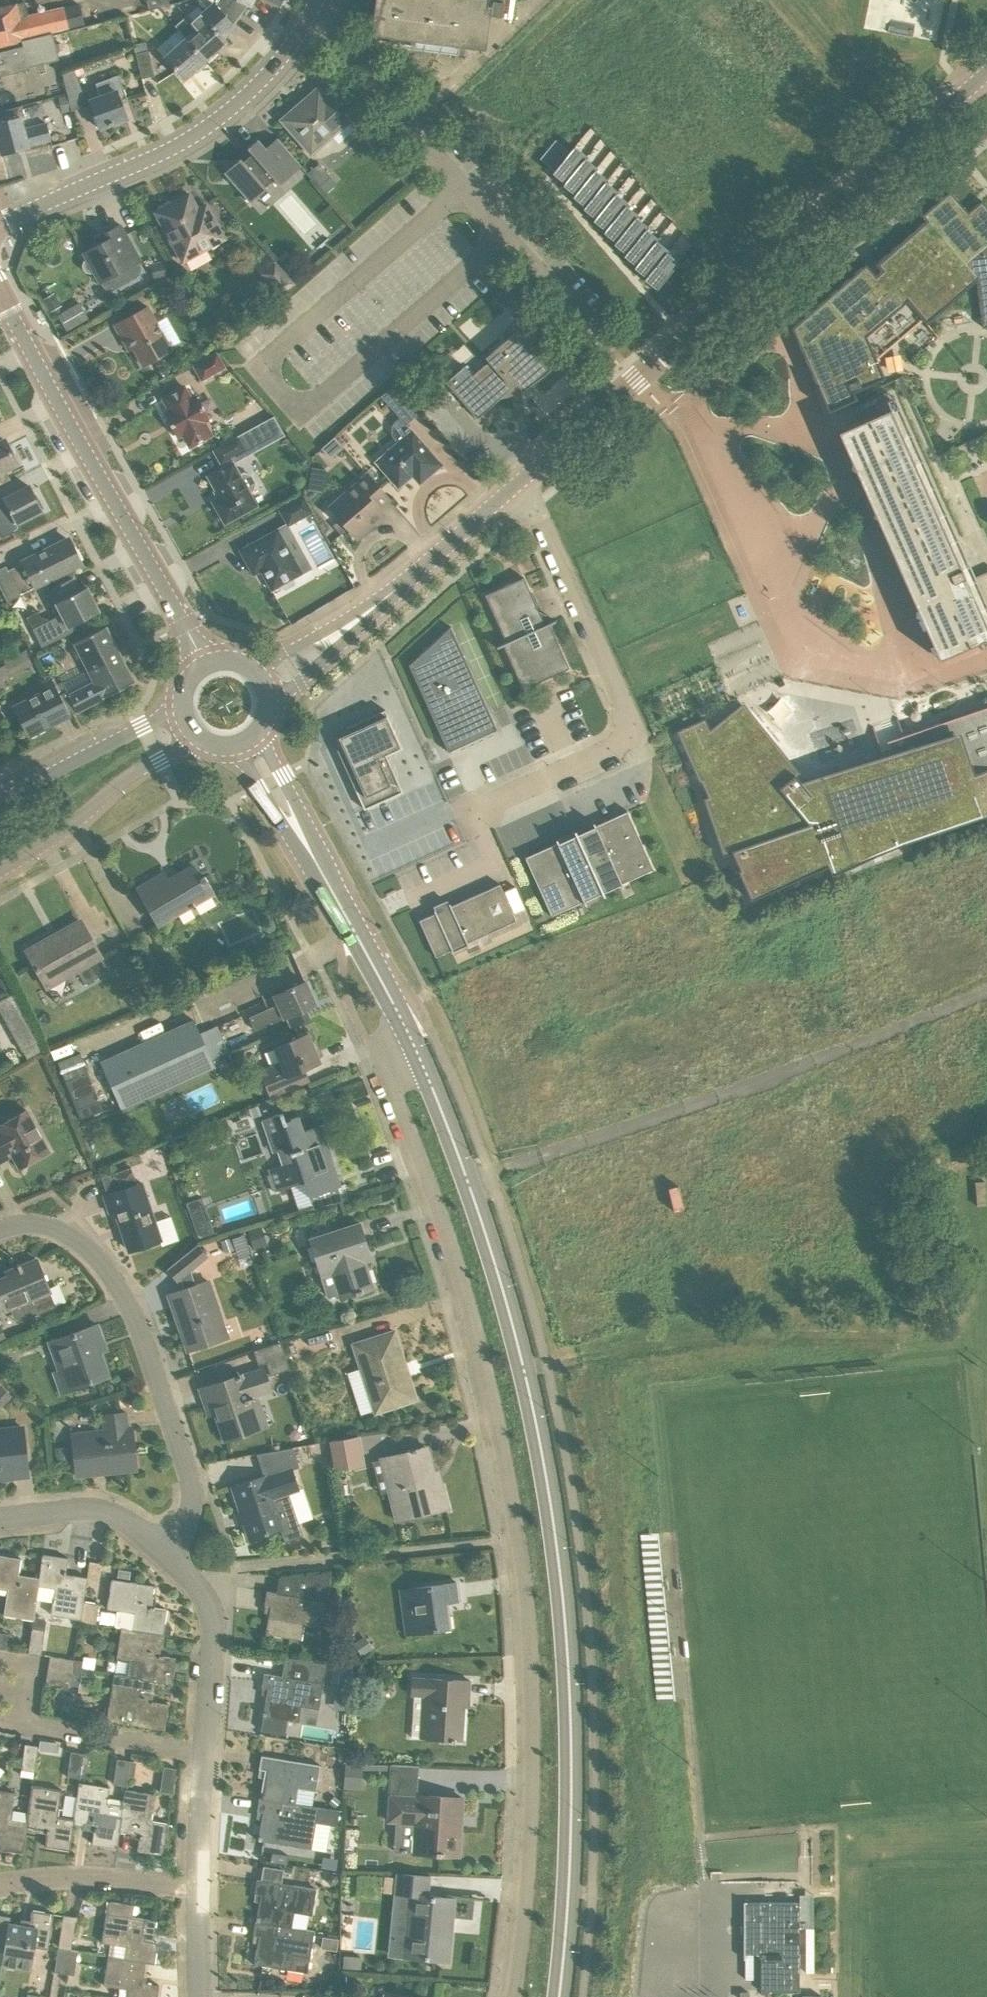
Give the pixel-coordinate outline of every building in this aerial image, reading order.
[(170,3),(169,0),(147,0),(149,8),(170,3)] [(197,27),(185,37),(206,61),(227,42),(224,39),(236,28),(232,24),(240,14),(221,0),(198,0),(197,0),(205,9),(197,17),(192,21),(192,22),(197,27)] [(248,4),(238,0),(221,0),(240,14),(248,4)] [(374,34),(459,45),(458,52),(465,52),(466,46),(481,48),(485,16),(493,17),(502,18),(504,3),(493,2),(493,5),(487,5),(487,0),(378,0),(374,34)] [(53,34),(86,26),(80,2),(29,15),(26,2),(17,4),(17,3),(0,7),(1,13),(0,13),(0,45),(44,33),(45,35),(53,33),(53,34)] [(28,69),(28,67),(59,59),(53,34),(53,33),(45,35),(44,33),(0,45),(0,47),(22,41),(24,46),(0,52),(0,76),(28,69)] [(206,61),(185,37),(163,56),(184,80),(206,61)] [(134,45),(137,54),(149,51),(146,42),(134,45)] [(143,78),(155,75),(148,51),(136,54),(143,78)] [(75,68),(78,75),(85,73),(82,65),(75,68)] [(78,75),(75,68),(63,72),(72,111),(73,110),(72,108),(91,101),(90,98),(86,99),(78,75)] [(100,94),(90,98),(91,101),(100,126),(99,127),(99,128),(109,124),(110,125),(126,119),(126,118),(127,118),(121,101),(128,99),(121,80),(119,74),(96,83),(100,94)] [(281,120),(311,155),(360,112),(338,86),(326,96),(318,87),(281,120)] [(63,113),(72,111),(68,95),(59,97),(63,113)] [(29,147),(29,146),(52,140),(47,124),(25,129),(22,119),(25,118),(22,106),(0,112),(0,146),(2,154),(29,147)] [(302,166),(291,153),(277,138),(266,148),(258,139),(248,148),(252,153),(243,161),(239,164),(236,165),(232,165),(228,164),(227,181),(232,181),(250,202),(267,188),(265,185),(274,177),(281,185),(302,166)] [(556,140),(540,158),(549,165),(553,168),(568,150),(556,140)] [(575,147),(555,170),(567,180),(564,182),(565,183),(587,156),(587,155),(586,156),(575,147)] [(587,156),(565,183),(566,183),(577,191),(574,194),(575,195),(597,167),(596,168),(585,159),(588,156),(587,156)] [(320,186),(331,177),(319,163),(308,173),(320,186)] [(597,167),(575,195),(576,194),(587,203),(585,206),(608,179),(607,179),(606,179),(596,171),(598,168),(597,167)] [(608,179),(585,206),(586,207),(586,206),(597,215),(595,218),(618,191),(617,191),(606,182),(608,180),(608,179)] [(618,191),(595,218),(596,219),(596,218),(607,227),(605,230),(606,230),(628,203),(627,202),(627,203),(616,194),(618,191)] [(856,399),(853,392),(885,378),(877,359),(923,319),(927,324),(977,281),(983,327),(986,326),(986,206),(982,200),(968,212),(951,191),(922,215),(926,220),(876,264),(881,270),(875,275),(866,264),(792,327),(818,388),(825,385),(828,391),(821,394),(828,411),(829,411),(856,399)] [(226,240),(216,222),(206,205),(198,209),(189,194),(156,212),(184,263),(226,240)] [(628,203),(606,230),(607,230),(618,239),(615,241),(616,242),(638,215),(638,214),(637,215),(626,206),(628,203)] [(638,215),(616,242),(617,242),(628,250),(625,253),(626,254),(648,226),(647,227),(636,218),(639,215),(638,215)] [(92,273),(94,271),(100,282),(101,283),(105,288),(109,290),(113,290),(117,288),(138,277),(140,273),(141,269),(140,265),(139,262),(141,261),(120,225),(97,238),(100,243),(84,252),(87,258),(84,260),(83,262),(83,264),(83,266),(84,269),(85,270),(86,271),(88,272),(89,272),(91,273),(92,273)] [(648,226),(626,254),(627,254),(627,253),(638,262),(636,265),(659,238),(658,238),(657,238),(647,230),(649,227),(648,226)] [(659,238),(636,265),(637,266),(637,265),(648,274),(646,277),(669,250),(668,249),(668,250),(657,241),(659,239),(659,238)] [(669,250),(646,277),(647,278),(647,277),(658,286),(656,289),(657,290),(679,262),(678,261),(678,262),(667,253),(669,250)] [(169,276),(166,260),(151,263),(154,279),(169,276)] [(296,283),(295,283),(277,260),(262,273),(281,296),(296,283)] [(166,290),(172,292),(178,288),(173,278),(163,284),(166,290)] [(50,312),(51,312),(53,311),(59,308),(62,306),(55,293),(43,299),(50,312)] [(80,302),(58,314),(67,331),(89,318),(80,302)] [(143,365),(174,348),(150,305),(115,324),(129,350),(134,348),(143,365)] [(537,380),(552,368),(551,367),(550,368),(535,350),(537,348),(538,350),(540,349),(520,327),(486,357),(489,361),(473,375),(465,366),(446,382),(477,418),(517,384),(522,390),(521,391),(537,380)] [(954,345),(959,360),(973,355),(968,340),(954,345)] [(202,381),(226,367),(217,351),(193,365),(202,381)] [(190,446),(213,433),(207,421),(211,419),(197,394),(193,396),(186,385),(163,398),(170,411),(165,414),(177,436),(183,433),(190,446)] [(394,385),(382,396),(406,424),(419,414),(394,385)] [(845,428),(916,588),(946,656),(979,641),(980,641),(986,638),(986,571),(975,577),(966,581),(890,410),(890,408),(879,413),(878,413),(845,428)] [(442,464),(411,429),(375,460),(399,488),(413,475),(420,484),(442,464)] [(225,523),(258,505),(252,492),(255,490),(257,482),(253,473),(244,471),(241,473),(233,458),(248,450),(240,435),(213,450),(221,465),(221,464),(223,468),(208,476),(217,491),(215,492),(219,499),(213,502),(225,523)] [(331,459),(345,447),(336,437),(322,448),(331,459)] [(11,479),(6,469),(17,463),(5,439),(0,442),(0,485),(11,479)] [(316,487),(324,470),(316,466),(308,483),(316,487)] [(390,499),(377,484),(366,472),(328,505),(357,538),(384,515),(379,509),(390,499)] [(42,510),(29,485),(0,500),(0,517),(10,511),(16,523),(42,510)] [(287,524),(288,526),(290,525),(314,511),(304,495),(279,509),(287,524)] [(286,589),(304,577),(278,529),(240,550),(254,580),(262,575),(273,594),(283,589),(286,589)] [(82,564),(69,539),(10,568),(8,564),(0,568),(0,585),(8,601),(9,600),(10,602),(30,592),(29,590),(82,564)] [(73,625),(81,620),(99,611),(87,587),(80,590),(73,577),(49,589),(61,614),(34,628),(43,646),(76,629),(73,625)] [(504,645),(523,689),(569,668),(550,624),(556,622),(555,620),(545,624),(524,577),(485,595),(506,642),(497,646),(497,648),(504,645)] [(42,609),(27,616),(32,626),(47,619),(42,609)] [(135,681),(127,665),(117,645),(107,626),(74,643),(88,670),(94,682),(69,694),(66,694),(61,682),(56,685),(55,685),(70,715),(83,708),(135,681)] [(448,752),(497,729),(451,626),(409,665),(448,752)] [(55,685),(56,685),(52,677),(46,680),(44,676),(38,680),(40,683),(39,683),(42,690),(12,705),(28,736),(70,715),(55,685)] [(904,735),(898,718),(873,727),(887,768),(878,771),(875,764),(820,783),(823,790),(811,794),(783,760),(778,764),(772,757),(779,750),(743,705),(712,731),(706,718),(705,718),(676,731),(700,784),(702,783),(707,796),(703,798),(722,856),(732,852),(739,869),(751,899),(827,865),(832,874),(905,842),(898,828),(986,789),(986,707),(904,735)] [(343,735),(338,737),(341,743),(338,749),(337,749),(364,809),(403,792),(386,755),(403,748),(385,709),(346,727),(346,728),(343,735)] [(576,830),(575,831),(574,831),(576,835),(559,843),(557,839),(556,839),(557,843),(527,857),(526,856),(525,856),(552,916),(553,916),(553,915),(584,901),(585,904),(586,904),(585,900),(602,892),(604,896),(605,896),(603,892),(621,884),(622,888),(623,887),(622,884),(653,870),(653,871),(654,870),(627,810),(626,811),(626,812),(596,826),(594,822),(593,823),(595,827),(577,834),(576,830)] [(138,888),(159,924),(160,926),(196,906),(211,896),(215,894),(205,877),(201,879),(194,865),(168,879),(164,873),(138,888)] [(419,920),(436,957),(516,920),(500,884),(419,920)] [(103,958),(92,940),(83,922),(51,940),(49,938),(27,950),(50,991),(67,981),(66,979),(103,958)] [(256,1031),(316,1004),(306,981),(273,996),(277,1005),(249,1017),(256,1031)] [(0,1001),(0,1009),(23,1050),(38,1041),(12,994),(0,1001)] [(212,1059),(200,1033),(194,1020),(101,1062),(122,1109),(216,1067),(212,1059)] [(217,1026),(200,1033),(212,1059),(229,1052),(217,1026)] [(290,1073),(320,1061),(309,1033),(274,1048),(280,1062),(259,1071),(271,1098),(296,1088),(290,1073)] [(38,1041),(23,1050),(27,1058),(43,1050),(38,1041)] [(249,1108),(252,1118),(262,1114),(259,1105),(249,1108)] [(40,1133),(27,1109),(0,1124),(0,1162),(13,1155),(20,1168),(50,1151),(40,1133)] [(300,1116),(285,1122),(283,1114),(262,1120),(273,1153),(277,1151),(281,1165),(268,1170),(270,1175),(268,1175),(272,1190),(275,1189),(276,1191),(317,1177),(322,1191),(342,1185),(332,1157),(330,1157),(323,1137),(318,1139),(314,1128),(304,1132),(299,1118),(300,1117),(300,1116)] [(130,1250),(161,1240),(163,1246),(180,1239),(172,1216),(158,1221),(143,1181),(137,1183),(131,1167),(102,1177),(108,1194),(104,1196),(109,1211),(116,1209),(130,1250)] [(187,1203),(199,1238),(215,1232),(203,1197),(187,1203)] [(341,1300),(374,1289),(365,1261),(372,1260),(360,1222),(308,1239),(328,1298),(339,1294),(341,1300)] [(249,1231),(255,1249),(268,1245),(262,1226),(249,1231)] [(221,1240),(225,1253),(235,1250),(231,1237),(221,1240)] [(228,1337),(209,1280),(196,1285),(191,1270),(207,1256),(197,1244),(168,1268),(178,1280),(180,1278),(184,1289),(169,1294),(169,1295),(174,1293),(185,1325),(180,1326),(188,1350),(228,1337)] [(50,1291),(37,1259),(21,1266),(20,1263),(17,1265),(20,1271),(0,1280),(0,1314),(11,1310),(17,1322),(56,1306),(50,1291)] [(60,1393),(108,1376),(97,1342),(103,1340),(98,1324),(47,1342),(58,1370),(52,1372),(60,1393)] [(352,1345),(374,1413),(417,1399),(395,1331),(352,1345)] [(281,1342),(254,1351),(259,1365),(267,1362),(271,1375),(290,1369),(281,1342)] [(226,1439),(269,1425),(260,1397),(273,1392),(265,1367),(201,1389),(206,1404),(213,1401),(226,1439)] [(2,1385),(0,1386),(0,1405),(2,1407),(13,1396),(2,1385)] [(132,1427),(128,1427),(126,1412),(101,1415),(103,1429),(72,1432),(77,1476),(137,1469),(132,1427)] [(28,1464),(23,1425),(0,1427),(0,1478),(16,1476),(14,1466),(28,1464)] [(330,1441),(335,1470),(365,1465),(361,1436),(330,1441)] [(55,1448),(57,1462),(73,1460),(71,1446),(55,1448)] [(257,1454),(265,1476),(233,1486),(251,1538),(281,1528),(286,1542),(303,1536),(289,1492),(299,1489),(292,1469),(300,1466),(293,1447),(257,1454)] [(395,1521),(428,1512),(448,1507),(441,1483),(436,1484),(427,1447),(417,1449),(416,1448),(411,1449),(379,1457),(395,1521)] [(354,1527),(349,1538),(361,1544),(366,1533),(354,1527)] [(84,1601),(88,1577),(66,1574),(68,1557),(43,1553),(39,1577),(36,1601),(53,1603),(52,1615),(81,1618),(81,1621),(82,1621),(84,1601)] [(39,1577),(19,1574),(21,1558),(0,1555),(0,1587),(8,1588),(5,1615),(34,1619),(36,1601),(39,1577)] [(118,1579),(130,1581),(131,1571),(119,1569),(118,1579)] [(266,1634),(301,1641),(304,1624),(321,1627),(331,1572),(279,1577),(277,1592),(267,1591),(265,1605),(271,1606),(266,1634)] [(122,1629),(163,1635),(167,1609),(151,1607),(155,1585),(130,1581),(118,1579),(112,1578),(107,1609),(124,1611),(121,1627),(122,1627),(122,1629)] [(405,1633),(451,1628),(447,1602),(460,1600),(457,1582),(399,1590),(405,1633)] [(84,1601),(82,1621),(96,1623),(99,1603),(84,1601)] [(41,1655),(44,1635),(45,1630),(32,1628),(29,1653),(41,1655)] [(134,1659),(131,1676),(156,1680),(172,1683),(176,1657),(160,1655),(163,1635),(122,1629),(118,1657),(134,1659)] [(356,1644),(363,1655),(373,1648),(366,1637),(365,1636),(355,1643),(356,1644)] [(83,1661),(70,1659),(50,1656),(48,1669),(74,1673),(74,1668),(82,1669),(83,1661)] [(316,1726),(326,1664),(285,1657),(282,1676),(264,1673),(262,1687),(268,1688),(263,1716),(316,1726)] [(329,1667),(327,1680),(340,1683),(342,1669),(329,1667)] [(47,1681),(66,1684),(80,1686),(79,1691),(90,1692),(92,1681),(95,1681),(97,1672),(82,1670),(82,1669),(74,1668),(74,1673),(48,1669),(47,1681)] [(156,1680),(131,1676),(114,1674),(107,1720),(165,1729),(169,1704),(153,1701),(156,1680)] [(471,1680),(451,1679),(423,1677),(411,1677),(410,1696),(414,1696),(412,1737),(451,1739),(451,1741),(455,1741),(456,1739),(463,1740),(465,1698),(469,1699),(471,1680)] [(50,1741),(48,1750),(57,1751),(58,1742),(50,1741)] [(34,1771),(35,1765),(38,1746),(25,1744),(21,1769),(34,1771)] [(81,1776),(82,1764),(84,1753),(72,1751),(68,1776),(81,1778),(81,1776)] [(320,1765),(282,1758),(262,1755),(259,1769),(265,1770),(261,1797),(312,1805),(314,1791),(316,1791),(320,1765)] [(128,1779),(130,1761),(130,1760),(118,1758),(113,1784),(126,1786),(127,1779),(128,1779)] [(130,1762),(128,1779),(134,1780),(137,1763),(130,1762)] [(346,1762),(345,1777),(363,1778),(364,1763),(346,1762)] [(463,1798),(417,1795),(419,1766),(391,1764),(388,1823),(406,1824),(404,1852),(459,1855),(463,1798)] [(173,1793),(174,1788),(177,1768),(164,1766),(160,1791),(173,1793)] [(34,1771),(21,1769),(21,1775),(33,1777),(34,1771)] [(75,1824),(81,1783),(80,1783),(78,1796),(77,1796),(74,1819),(59,1817),(62,1789),(32,1786),(27,1821),(28,1821),(27,1827),(28,1827),(48,1830),(45,1846),(71,1850),(75,1824)] [(120,1831),(124,1801),(107,1799),(109,1786),(81,1783),(75,1824),(94,1827),(92,1843),(118,1847),(120,1831)] [(27,1821),(11,1819),(14,1792),(0,1790),(0,1833),(1,1833),(0,1838),(0,1849),(24,1853),(28,1827),(27,1827),(28,1821),(27,1821)] [(155,1794),(135,1791),(125,1790),(124,1801),(120,1831),(141,1835),(138,1851),(163,1855),(164,1855),(168,1823),(151,1821),(155,1794)] [(336,1807),(341,1801),(334,1795),(328,1802),(336,1807)] [(312,1805),(261,1797),(260,1797),(258,1811),(264,1812),(258,1840),(312,1850),(319,1807),(311,1806),(312,1805)] [(447,1917),(453,1918),(455,1898),(428,1895),(430,1875),(398,1872),(396,1893),(411,1894),(408,1921),(395,1920),(392,1955),(449,1961),(449,1959),(443,1959),(447,1917)] [(339,1881),(337,1875),(332,1874),(328,1878),(329,1884),(335,1885),(339,1881)] [(316,1888),(277,1882),(257,1879),(255,1893),(261,1894),(257,1921),(256,1921),(292,1927),(295,1912),(312,1915),(316,1888)] [(761,1954),(761,1990),(761,1991),(768,1991),(799,1991),(799,1902),(745,1903),(745,1901),(744,1901),(744,1925),(748,1925),(748,1933),(744,1933),(744,1959),(745,1959),(745,1954),(761,1954)] [(36,1946),(48,1948),(54,1913),(32,1909),(30,1926),(9,1922),(2,1963),(2,1965),(31,1970),(36,1946)] [(109,1956),(146,1962),(155,1963),(158,1942),(154,1941),(157,1920),(107,1912),(103,1942),(111,1943),(109,1956)] [(9,1922),(10,1916),(0,1915),(0,1963),(2,1963),(9,1922)] [(59,1948),(71,1950),(77,1917),(64,1915),(59,1948)] [(315,1931),(292,1927),(256,1921),(253,1935),(259,1936),(254,1964),(308,1973),(315,1931)] [(338,1939),(327,1937),(323,1936),(321,1948),(337,1951),(339,1939),(338,1939)] [(78,1951),(71,1950),(59,1948),(55,1972),(74,1975),(78,1951)] [(344,1967),(359,1968),(360,1956),(345,1955),(344,1967)] [(146,1962),(109,1956),(105,1985),(129,1988),(127,1996),(158,1996),(160,1985),(143,1982),(146,1962)]
